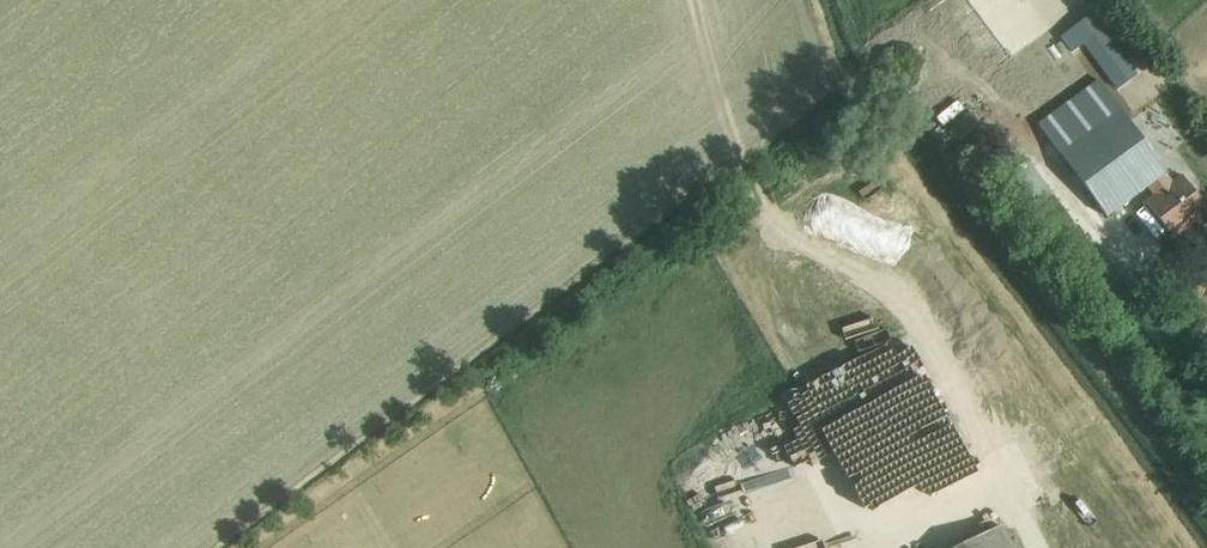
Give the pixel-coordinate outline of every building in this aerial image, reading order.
[(1086,16),(1091,44),(1102,42),(1097,14),(1086,16)] [(1179,172),(1171,178),(1157,160),(1101,83),(1043,126),(1063,154),(1064,154),(1110,217),(1142,192),(1175,239),(1206,214),(1206,209),(1179,172)] [(1002,184),(1023,213),(1053,192),(1032,163),(1002,184)] [(918,328),(862,355),(881,396),(867,403),(910,493),(980,460),(918,328)] [(1004,526),(961,547),(1015,547),(1004,526)]
